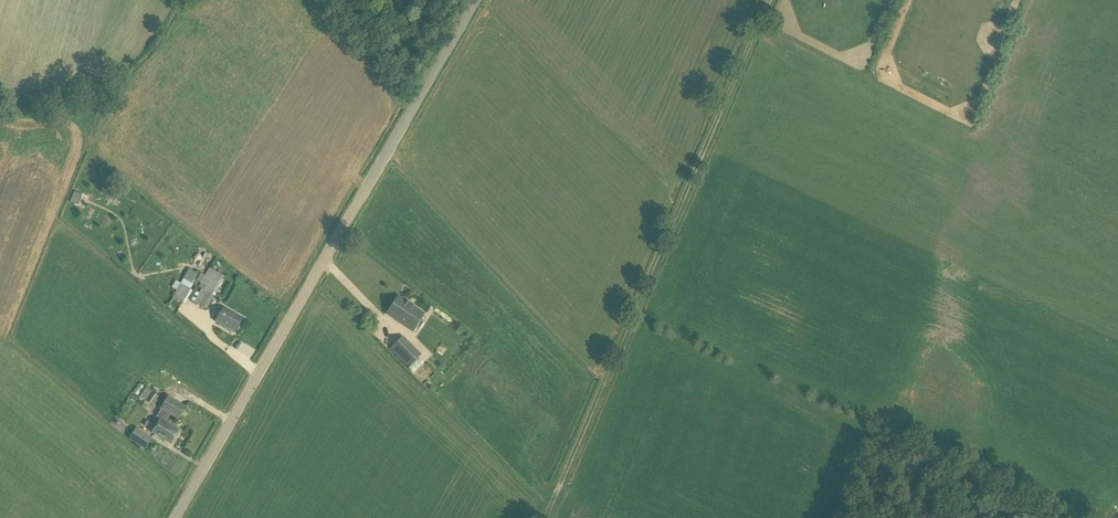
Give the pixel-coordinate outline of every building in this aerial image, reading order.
[(207,309),(225,277),(210,268),(205,276),(201,273),(197,281),(201,284),(199,288),(201,289),(195,302),(207,309)] [(183,302),(190,289),(181,285),(173,297),(183,302)] [(398,298),(388,313),(393,316),(392,318),(393,319),(393,320),(399,324),(399,323),(401,324),(402,323),(405,324),(409,327),(412,324),(417,315),(420,312),(414,309),(405,302),(398,298)] [(243,318),(224,307),(215,322),(235,333),(243,318)] [(417,323),(422,327),(431,313),(426,310),(417,323)] [(420,355),(404,339),(393,351),(408,367),(420,355)] [(146,387),(140,397),(154,406),(160,396),(146,387)] [(160,419),(152,433),(171,444),(179,430),(166,422),(170,415),(178,419),(185,407),(168,397),(161,409),(157,417),(160,419)] [(131,439),(141,446),(146,438),(143,435),(145,433),(138,428),(131,439)]
